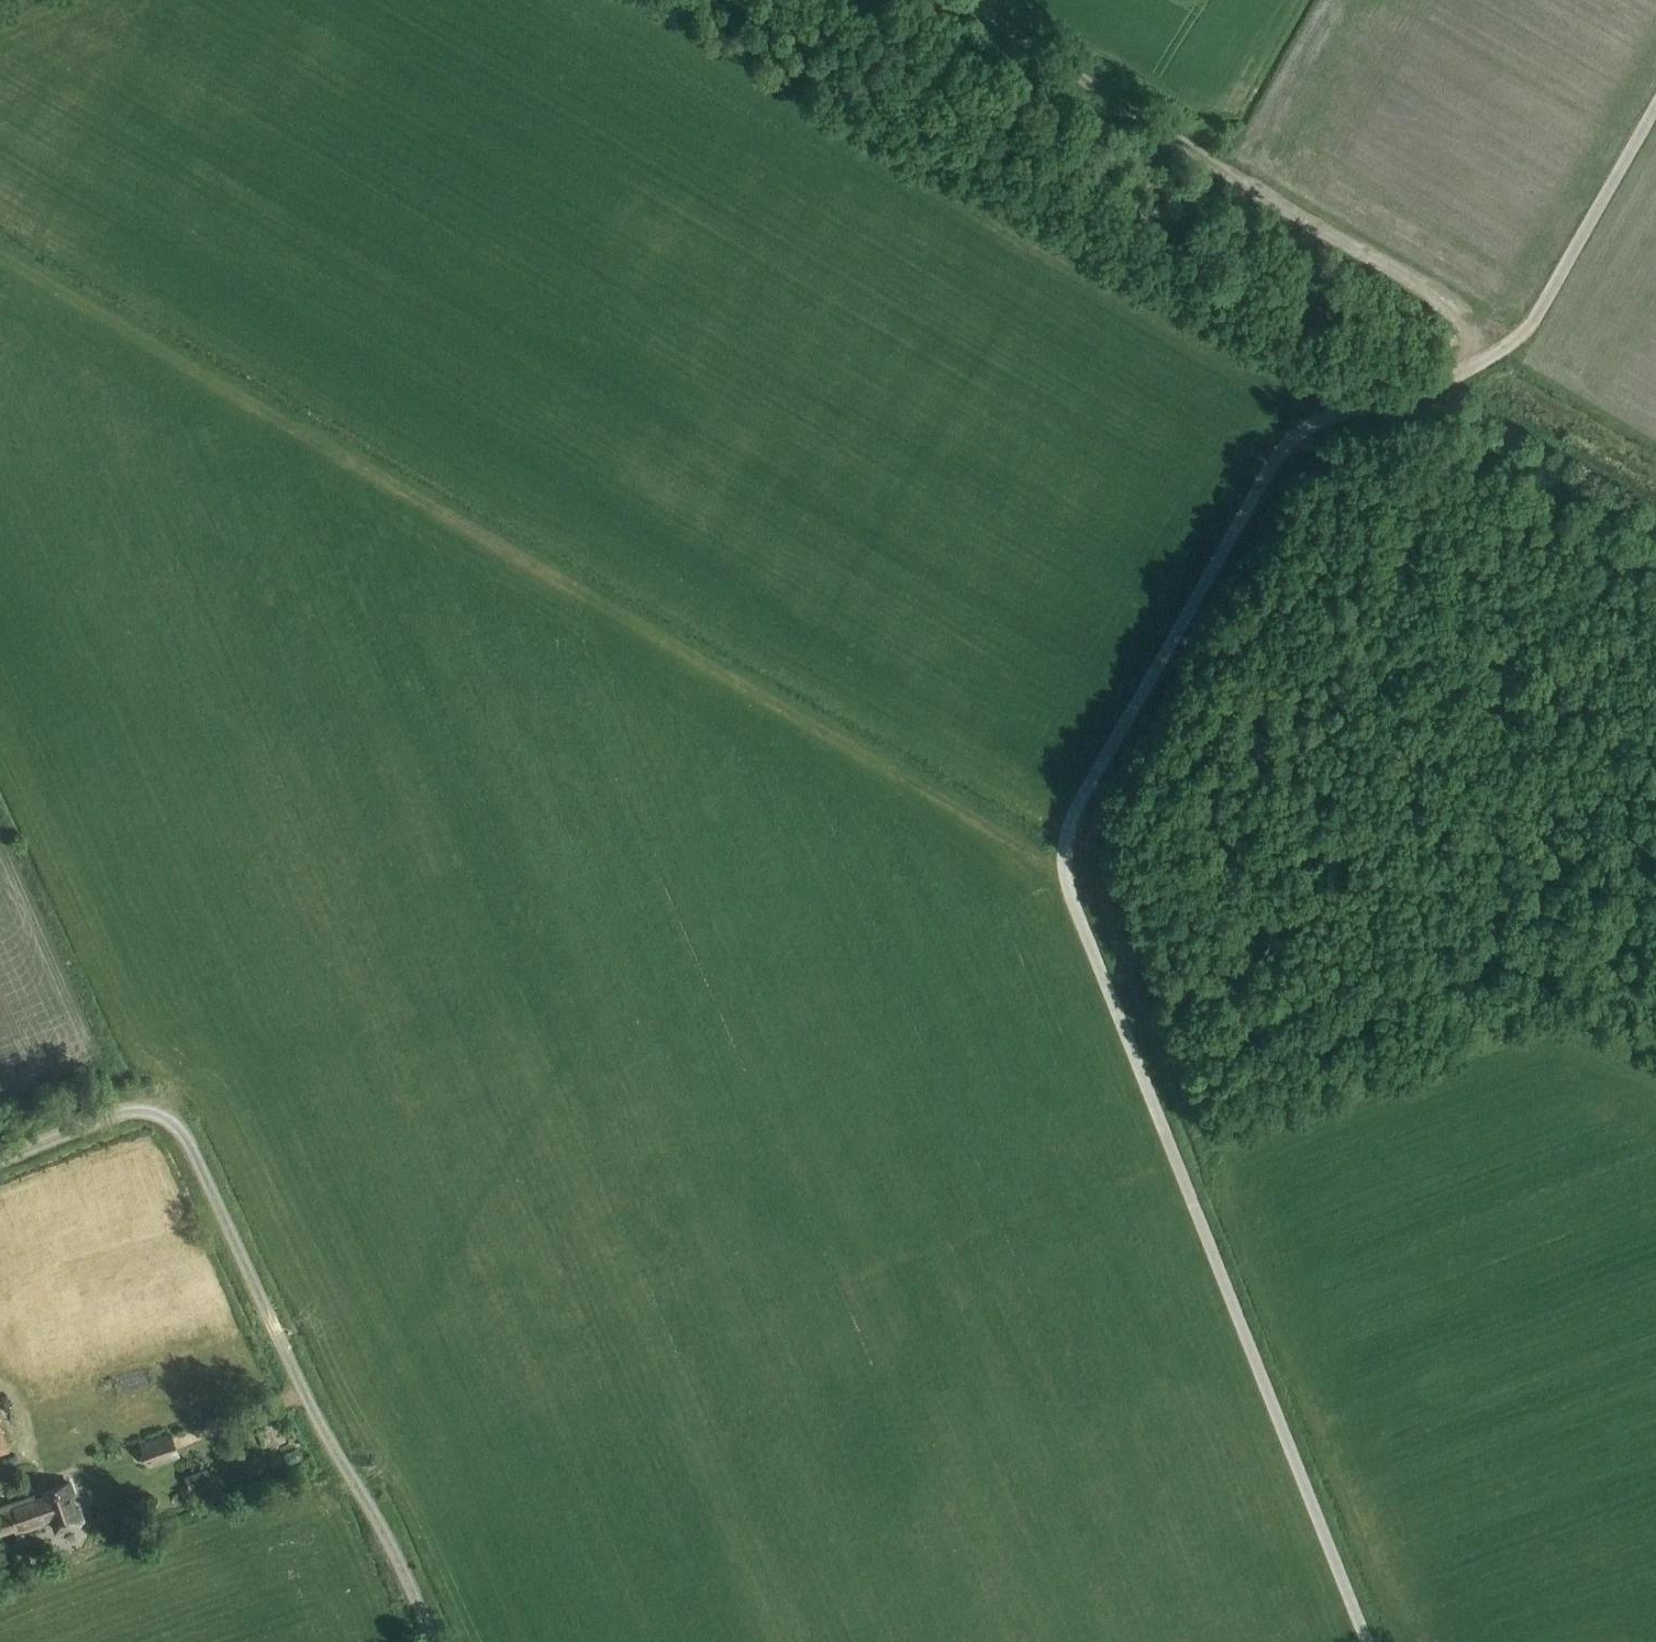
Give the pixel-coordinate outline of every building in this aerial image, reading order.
[(138,1445),(147,1469),(180,1457),(171,1432),(138,1445)] [(207,1468),(184,1476),(189,1488),(211,1480),(207,1468)] [(80,1505),(77,1507),(74,1497),(77,1496),(72,1480),(40,1491),(42,1494),(34,1497),(33,1495),(0,1506),(0,1534),(15,1528),(17,1534),(43,1525),(43,1523),(50,1521),(55,1533),(86,1523),(80,1505)]
